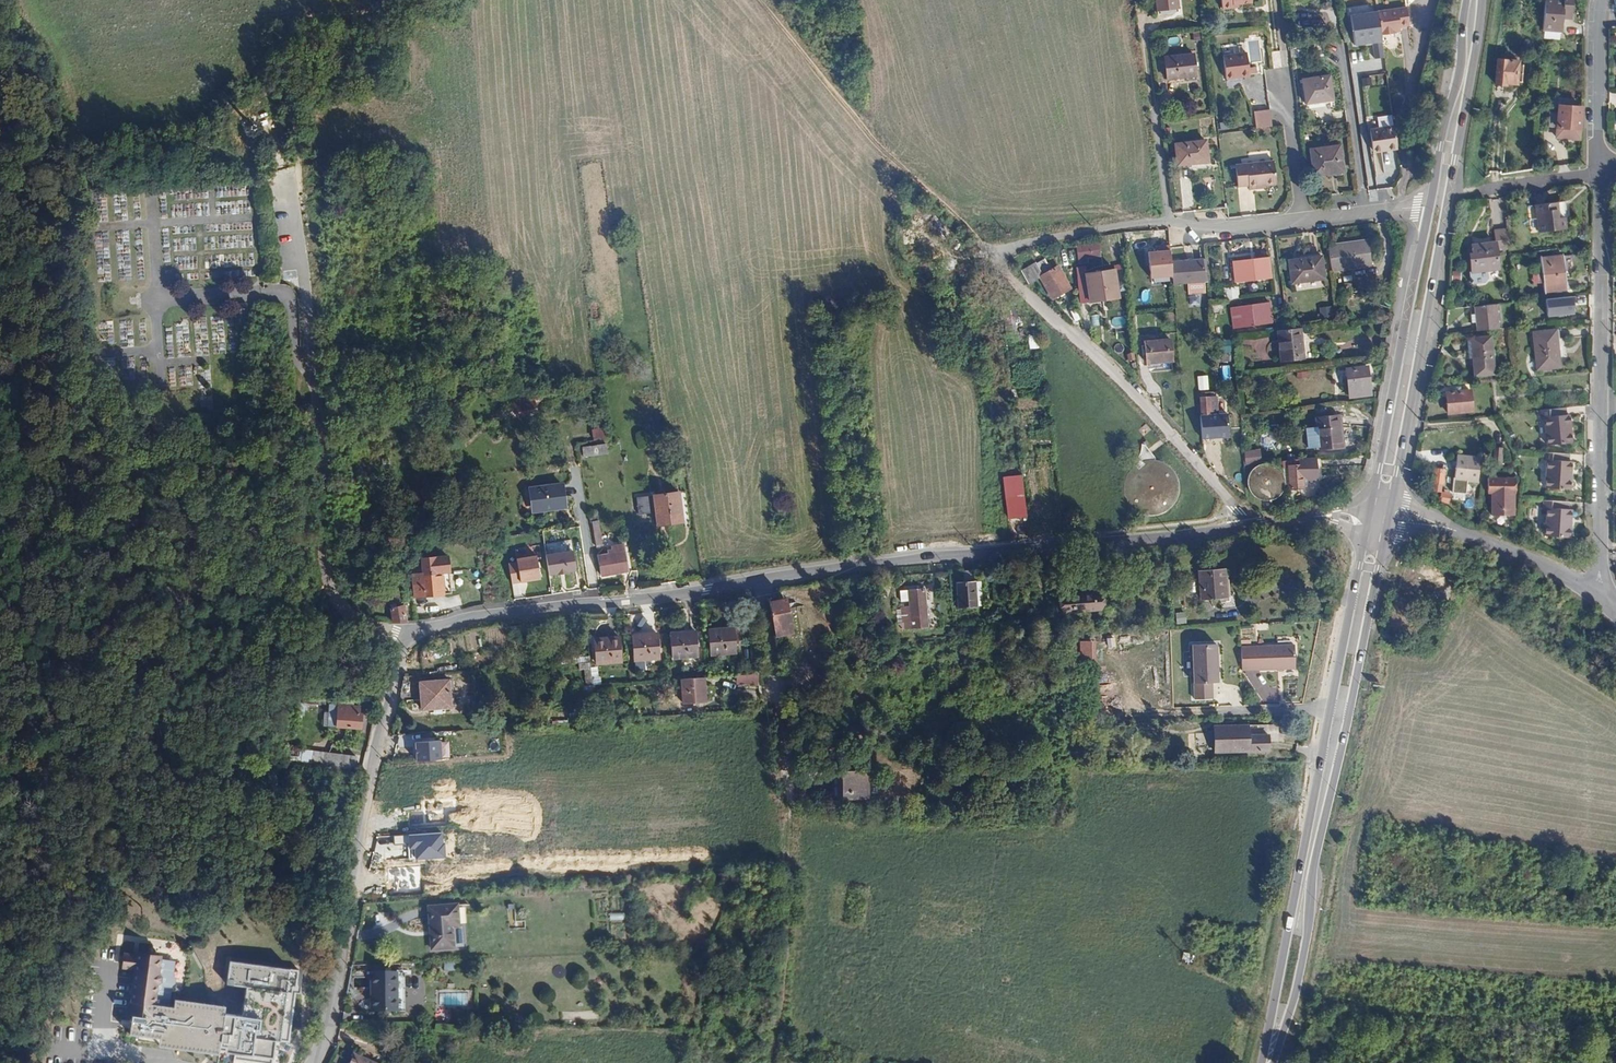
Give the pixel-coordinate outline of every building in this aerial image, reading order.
[(1158,13),(1179,10),(1178,0),(1157,0),(1158,13)] [(1223,9),(1234,8),(1234,5),(1253,3),(1253,0),(1222,0),(1223,9)] [(1542,30),(1562,31),(1563,13),(1572,14),(1573,0),(1544,0),(1542,30)] [(1407,7),(1378,11),(1381,35),(1392,34),(1392,31),(1396,30),(1400,30),(1400,26),(1409,25),(1407,7)] [(1505,10),(1503,31),(1509,32),(1511,18),(1516,18),(1516,11),(1505,10)] [(1270,51),(1271,68),(1286,67),(1284,50),(1270,51)] [(1165,56),(1168,79),(1195,76),(1193,53),(1165,56)] [(1223,56),(1226,80),(1249,77),(1247,53),(1223,56)] [(1498,59),(1496,84),(1506,85),(1506,83),(1517,84),(1517,81),(1522,82),(1523,66),(1519,65),(1518,61),(1498,59)] [(1305,80),(1308,104),(1334,101),(1331,77),(1305,80)] [(1548,112),(1547,126),(1579,129),(1581,108),(1559,105),(1558,112),(1548,112)] [(1259,129),(1275,127),(1273,111),(1257,113),(1259,129)] [(1387,128),(1386,117),(1372,117),(1373,129),(1387,128)] [(1371,133),(1374,152),(1388,150),(1388,153),(1398,152),(1395,130),(1371,133)] [(1175,144),(1177,166),(1208,163),(1206,141),(1175,144)] [(1313,149),(1316,176),(1346,172),(1342,145),(1313,149)] [(1235,164),(1237,186),(1249,185),(1250,189),(1260,188),(1259,185),(1266,184),(1276,183),(1274,160),(1235,164)] [(1534,206),(1538,234),(1565,231),(1564,220),(1558,220),(1556,204),(1534,206)] [(1494,232),(1495,243),(1496,249),(1509,248),(1507,230),(1494,232)] [(1329,246),(1332,272),(1372,267),(1369,242),(1345,244),(1345,250),(1339,250),(1338,245),(1329,246)] [(1470,254),(1472,272),(1499,269),(1496,249),(1495,243),(1472,246),(1473,254),(1470,254)] [(1066,246),(1056,247),(1058,258),(1067,256),(1066,246)] [(1076,249),(1079,273),(1084,273),(1082,248),(1076,249)] [(1542,257),(1545,291),(1567,288),(1564,255),(1542,257)] [(1290,259),(1292,283),(1308,281),(1308,279),(1325,277),(1323,256),(1290,259)] [(1199,260),(1171,262),(1173,286),(1187,285),(1188,296),(1201,295),(1205,294),(1205,283),(1203,260),(1199,260)] [(1235,264),(1236,282),(1272,279),(1271,260),(1235,264)] [(1021,271),(1029,284),(1043,276),(1055,297),(1070,288),(1057,267),(1051,270),(1048,264),(1039,270),(1036,263),(1021,271)] [(1085,275),(1088,300),(1110,298),(1107,272),(1085,275)] [(1530,285),(1539,284),(1538,274),(1529,275),(1530,285)] [(1077,275),(1080,301),(1088,300),(1085,275),(1077,275)] [(1542,299),(1542,317),(1572,316),(1572,298),(1542,299)] [(1244,313),(1245,326),(1274,322),(1271,301),(1263,302),(1264,310),(1257,311),(1248,312),(1244,313)] [(1473,306),(1476,330),(1487,329),(1485,305),(1473,306)] [(1320,318),(1330,317),(1329,307),(1319,308),(1320,318)] [(1279,310),(1281,328),(1288,328),(1285,309),(1279,310)] [(1092,326),(1100,325),(1098,314),(1090,316),(1092,326)] [(1278,330),(1282,360),(1305,357),(1301,327),(1288,329),(1278,330)] [(1531,332),(1533,352),(1555,350),(1555,349),(1557,348),(1555,329),(1531,332)] [(1027,334),(1028,349),(1037,348),(1036,333),(1027,334)] [(1471,338),(1473,358),(1492,356),(1490,336),(1471,338)] [(1144,342),(1147,364),(1172,361),(1170,339),(1144,342)] [(1533,352),(1535,370),(1557,368),(1555,350),(1533,352)] [(1473,358),(1475,375),(1494,373),(1492,356),(1473,358)] [(1221,379),(1229,379),(1229,366),(1220,366),(1221,379)] [(1344,370),(1348,397),(1369,394),(1366,367),(1344,370)] [(1207,376),(1196,376),(1196,391),(1207,390),(1207,376)] [(1448,405),(1449,414),(1472,411),(1469,390),(1446,393),(1448,405)] [(1216,393),(1200,394),(1202,416),(1201,416),(1202,439),(1230,437),(1228,415),(1217,415),(1216,393)] [(520,401),(522,416),(537,413),(535,399),(520,401)] [(1544,417),(1547,444),(1571,442),(1569,414),(1565,415),(1565,407),(1539,410),(1539,417),(1544,417)] [(1327,417),(1330,445),(1342,443),(1339,415),(1327,417)] [(1316,418),(1320,449),(1343,446),(1342,443),(1330,445),(1327,417),(1316,418)] [(585,456),(610,452),(609,441),(583,445),(585,456)] [(1121,489),(1122,496),(1125,502),(1129,507),(1134,511),(1140,514),(1146,516),(1153,516),(1159,515),(1165,512),(1171,508),(1175,502),(1178,497),(1179,490),(1179,483),(1177,477),(1174,471),(1170,466),(1165,462),(1159,459),(1152,458),(1153,456),(1153,455),(1143,443),(1141,444),(1142,447),(1141,451),(1139,454),(1137,458),(1135,456),(1131,460),(1133,463),(1130,466),(1126,470),(1124,474),(1122,479),(1121,484),(1121,489)] [(1493,446),(1493,464),(1501,464),(1501,447),(1493,446)] [(1546,460),(1544,487),(1569,489),(1571,461),(1568,461),(1568,454),(1542,452),(1542,459),(1546,460)] [(1290,467),(1291,474),(1302,473),(1304,474),(1306,474),(1307,480),(1315,479),(1313,457),(1299,459),(1300,465),(1290,467)] [(1456,458),(1455,480),(1478,482),(1479,459),(1456,458)] [(1250,473),(1249,475),(1248,478),(1248,481),(1248,485),(1249,488),(1250,490),(1251,493),(1253,495),(1255,496),(1257,498),(1260,499),(1262,500),(1263,500),(1265,500),(1267,500),(1270,500),(1272,499),(1275,498),(1278,496),(1280,494),(1281,492),(1283,490),(1284,488),(1284,485),(1285,483),(1284,475),(1283,472),(1281,470),(1279,468),(1278,467),(1276,466),(1274,465),(1271,464),(1270,463),(1267,463),(1259,464),(1257,465),(1255,467),(1253,469),(1251,471),(1250,473)] [(1291,474),(1292,490),(1304,488),(1304,481),(1307,480),(1306,474),(1304,474),(1302,473),(1291,474)] [(1435,473),(1433,484),(1434,484),(1433,490),(1441,491),(1442,485),(1444,485),(1445,474),(1435,473)] [(1489,479),(1488,493),(1491,493),(1514,495),(1515,481),(1514,481),(1489,479)] [(533,510),(571,509),(570,482),(532,483),(533,510)] [(1002,484),(1006,516),(1025,513),(1022,492),(1013,493),(1012,483),(1002,484)] [(654,496),(658,526),(682,522),(678,492),(654,496)] [(1491,494),(1491,515),(1514,516),(1514,495),(1491,493),(1491,494)] [(1440,494),(1440,503),(1448,504),(1449,496),(1440,494)] [(1263,500),(1264,509),(1273,509),(1272,499),(1270,500),(1267,500),(1265,500),(1263,500)] [(1546,507),(1544,535),(1569,537),(1571,509),(1568,509),(1568,502),(1542,499),(1542,507),(1546,507)] [(591,522),(595,546),(601,545),(597,517),(589,518),(590,523),(591,522)] [(548,551),(571,548),(570,541),(547,543),(548,551)] [(598,556),(600,575),(626,572),(623,546),(611,547),(612,551),(615,550),(615,554),(598,556)] [(547,553),(551,574),(584,568),(580,547),(547,553)] [(512,583),(547,577),(542,553),(508,559),(512,583)] [(411,576),(413,598),(443,594),(441,573),(448,572),(446,557),(420,560),(421,575),(411,576)] [(963,565),(964,580),(973,579),(974,578),(973,564),(963,565)] [(1198,570),(1200,600),(1213,599),(1219,599),(1219,603),(1230,602),(1228,575),(1223,576),(1222,568),(1198,570)] [(448,572),(441,573),(443,594),(449,593),(448,572)] [(363,578),(365,591),(373,590),(371,577),(363,578)] [(957,607),(975,605),(973,579),(964,580),(955,581),(957,607)] [(902,606),(902,616),(909,615),(910,617),(926,615),(923,589),(908,590),(908,606),(902,606)] [(1062,600),(1063,616),(1101,613),(1100,597),(1062,600)] [(769,602),(774,635),(790,632),(786,600),(778,601),(769,602)] [(391,607),(392,622),(404,621),(405,620),(404,610),(406,609),(405,605),(391,607)] [(1390,608),(1386,625),(1392,626),(1391,629),(1395,629),(1395,627),(1401,628),(1405,611),(1390,608)] [(1184,611),(1174,612),(1174,623),(1184,623),(1184,611)] [(973,628),(973,643),(982,642),(981,627),(973,628)] [(712,654),(737,652),(734,628),(710,630),(712,654)] [(675,657),(698,655),(695,630),(673,632),(675,657)] [(595,634),(598,658),(622,655),(620,631),(595,634)] [(636,659),(661,657),(658,633),(634,635),(636,659)] [(1094,639),(1077,639),(1078,661),(1094,660),(1094,639)] [(1192,684),(1192,700),(1210,699),(1210,683),(1216,683),(1214,645),(1190,646),(1192,684)] [(1291,645),(1239,647),(1240,671),(1293,668),(1291,645)] [(584,668),(587,686),(593,685),(590,668),(584,668)] [(760,673),(738,673),(739,685),(761,685),(760,673)] [(676,679),(678,703),(702,702),(700,677),(676,679)] [(418,683),(420,711),(448,709),(446,681),(418,683)] [(336,708),(334,728),(345,728),(357,728),(359,717),(354,717),(355,709),(336,708)] [(1214,725),(1214,751),(1268,749),(1267,734),(1248,734),(1248,724),(1214,725)] [(416,759),(446,759),(445,738),(416,739),(416,759)] [(303,749),(301,761),(312,763),(314,750),(303,749)] [(349,767),(352,758),(332,751),(329,761),(349,767)] [(834,769),(835,796),(867,795),(867,768),(834,769)] [(205,813),(205,822),(208,823),(227,825),(228,815),(215,814),(205,813)] [(424,911),(426,953),(447,952),(446,932),(453,931),(451,909),(424,911)] [(625,913),(611,912),(611,920),(625,920),(625,913)] [(221,1006),(174,1003),(153,1001),(157,956),(135,955),(135,957),(123,955),(122,969),(134,970),(133,988),(129,991),(128,996),(132,998),(131,1034),(161,1036),(169,1037),(185,1038),(185,1042),(194,1043),(195,1038),(220,1040),(221,1006)] [(298,1012),(303,968),(229,958),(226,983),(244,985),(241,1011),(267,1014),(268,1009),(259,1008),(259,1002),(273,1004),(270,1030),(284,1032),(283,1037),(291,1038),(294,1011),(298,1012)] [(363,978),(363,994),(388,994),(388,978),(363,978)] [(175,994),(174,1003),(221,1006),(222,998),(175,994)] [(363,994),(363,1015),(388,1014),(388,994),(363,994)] [(221,1006),(220,1040),(230,1040),(232,1007),(221,1006)] [(161,1036),(160,1045),(168,1045),(219,1048),(220,1040),(195,1038),(194,1043),(185,1042),(185,1038),(169,1037),(161,1036)]
